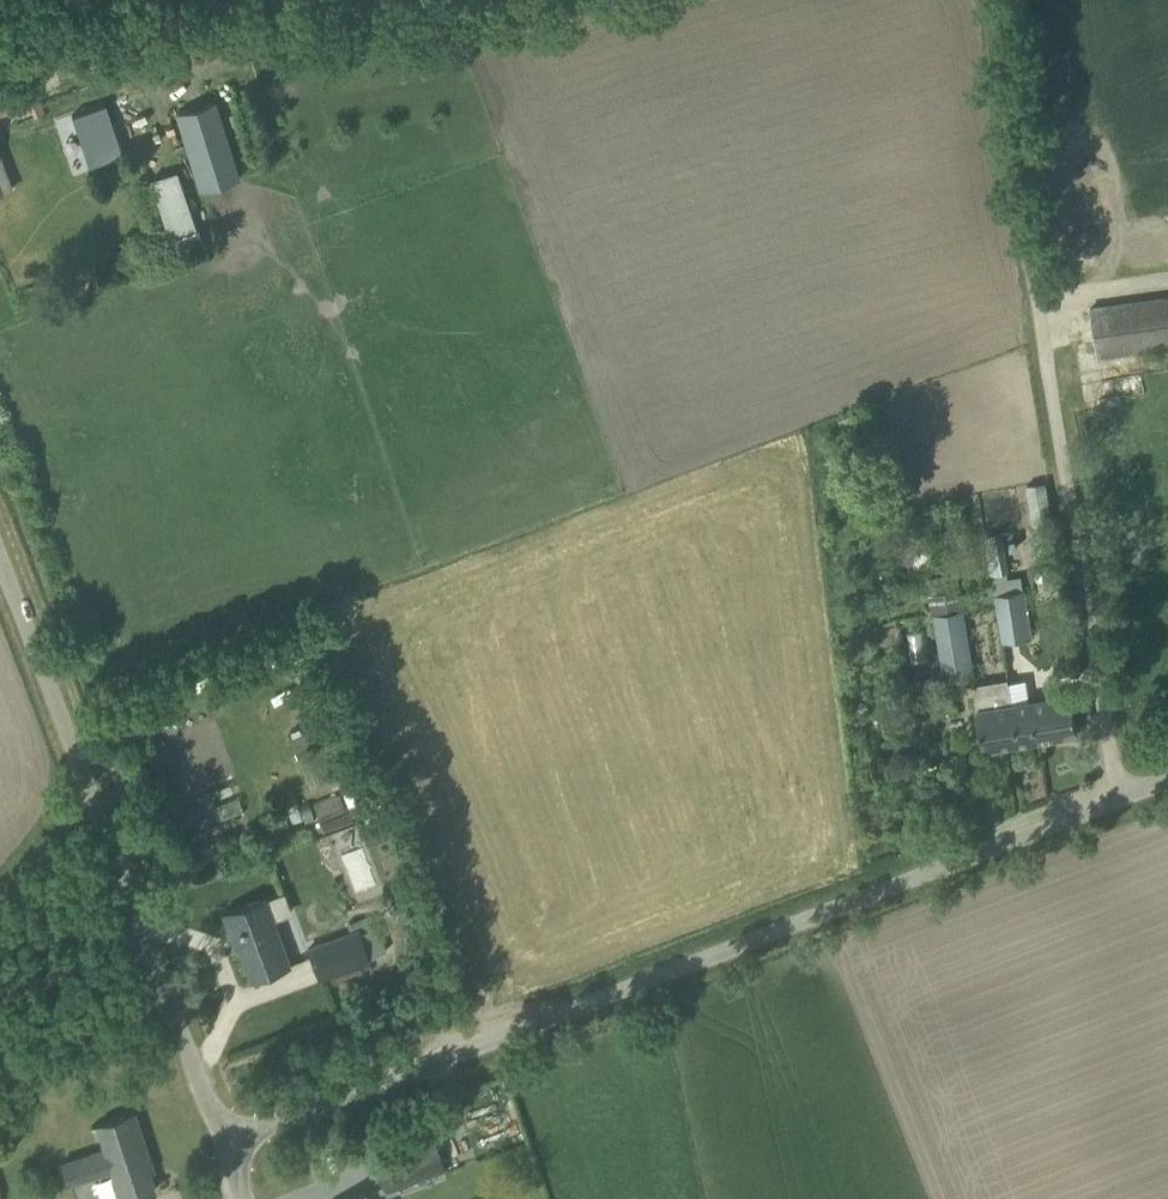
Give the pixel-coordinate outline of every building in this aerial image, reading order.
[(216,100),(175,112),(199,191),(240,178),(216,100)] [(106,104),(73,114),(89,166),(121,156),(106,104)] [(132,120),(170,236),(199,226),(161,110),(132,120)] [(1091,308),(1098,356),(1167,345),(1167,297),(1091,308)] [(1045,482),(1028,485),(1034,526),(1035,531),(1052,529),(1051,523),(1046,491),(1046,488),(1045,482)] [(999,531),(983,534),(990,574),(1006,572),(999,531)] [(1041,568),(1045,589),(1061,586),(1058,565),(1041,568)] [(1022,576),(992,581),(1002,642),(1032,638),(1022,576)] [(965,610),(936,614),(946,679),(975,675),(965,610)] [(973,685),(977,709),(984,750),(1040,740),(1037,721),(1019,723),(1015,703),(1013,703),(1009,679),(973,685)] [(1037,721),(1040,740),(1079,734),(1072,693),(1015,703),(1019,723),(1037,721)] [(325,743),(298,754),(310,784),(337,774),(325,743)] [(312,795),(319,813),(351,799),(344,782),(312,795)] [(321,817),(332,851),(364,842),(353,807),(321,817)] [(386,817),(365,825),(372,844),(393,836),(386,817)] [(264,897),(246,904),(224,912),(236,946),(239,945),(251,978),(289,964),(264,897)] [(358,929),(351,931),(308,947),(320,979),(369,961),(358,929)] [(103,1145),(105,1150),(60,1164),(66,1182),(111,1168),(120,1198),(128,1198),(155,1190),(146,1163),(150,1162),(134,1113),(97,1125),(103,1145)] [(387,1144),(392,1156),(375,1163),(386,1189),(444,1167),(429,1128),(387,1144)]
